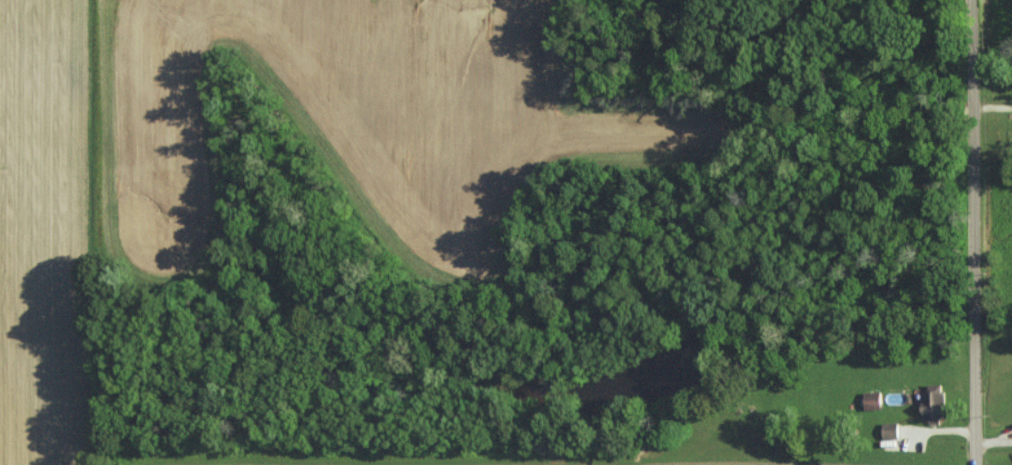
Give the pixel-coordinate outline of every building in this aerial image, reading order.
[(923,419),(943,419),(943,384),(928,384),(928,392),(922,392),(923,419)] [(864,408),(881,409),(882,392),(865,392),(864,408)] [(883,423),(883,438),(898,438),(898,423),(883,423)]
